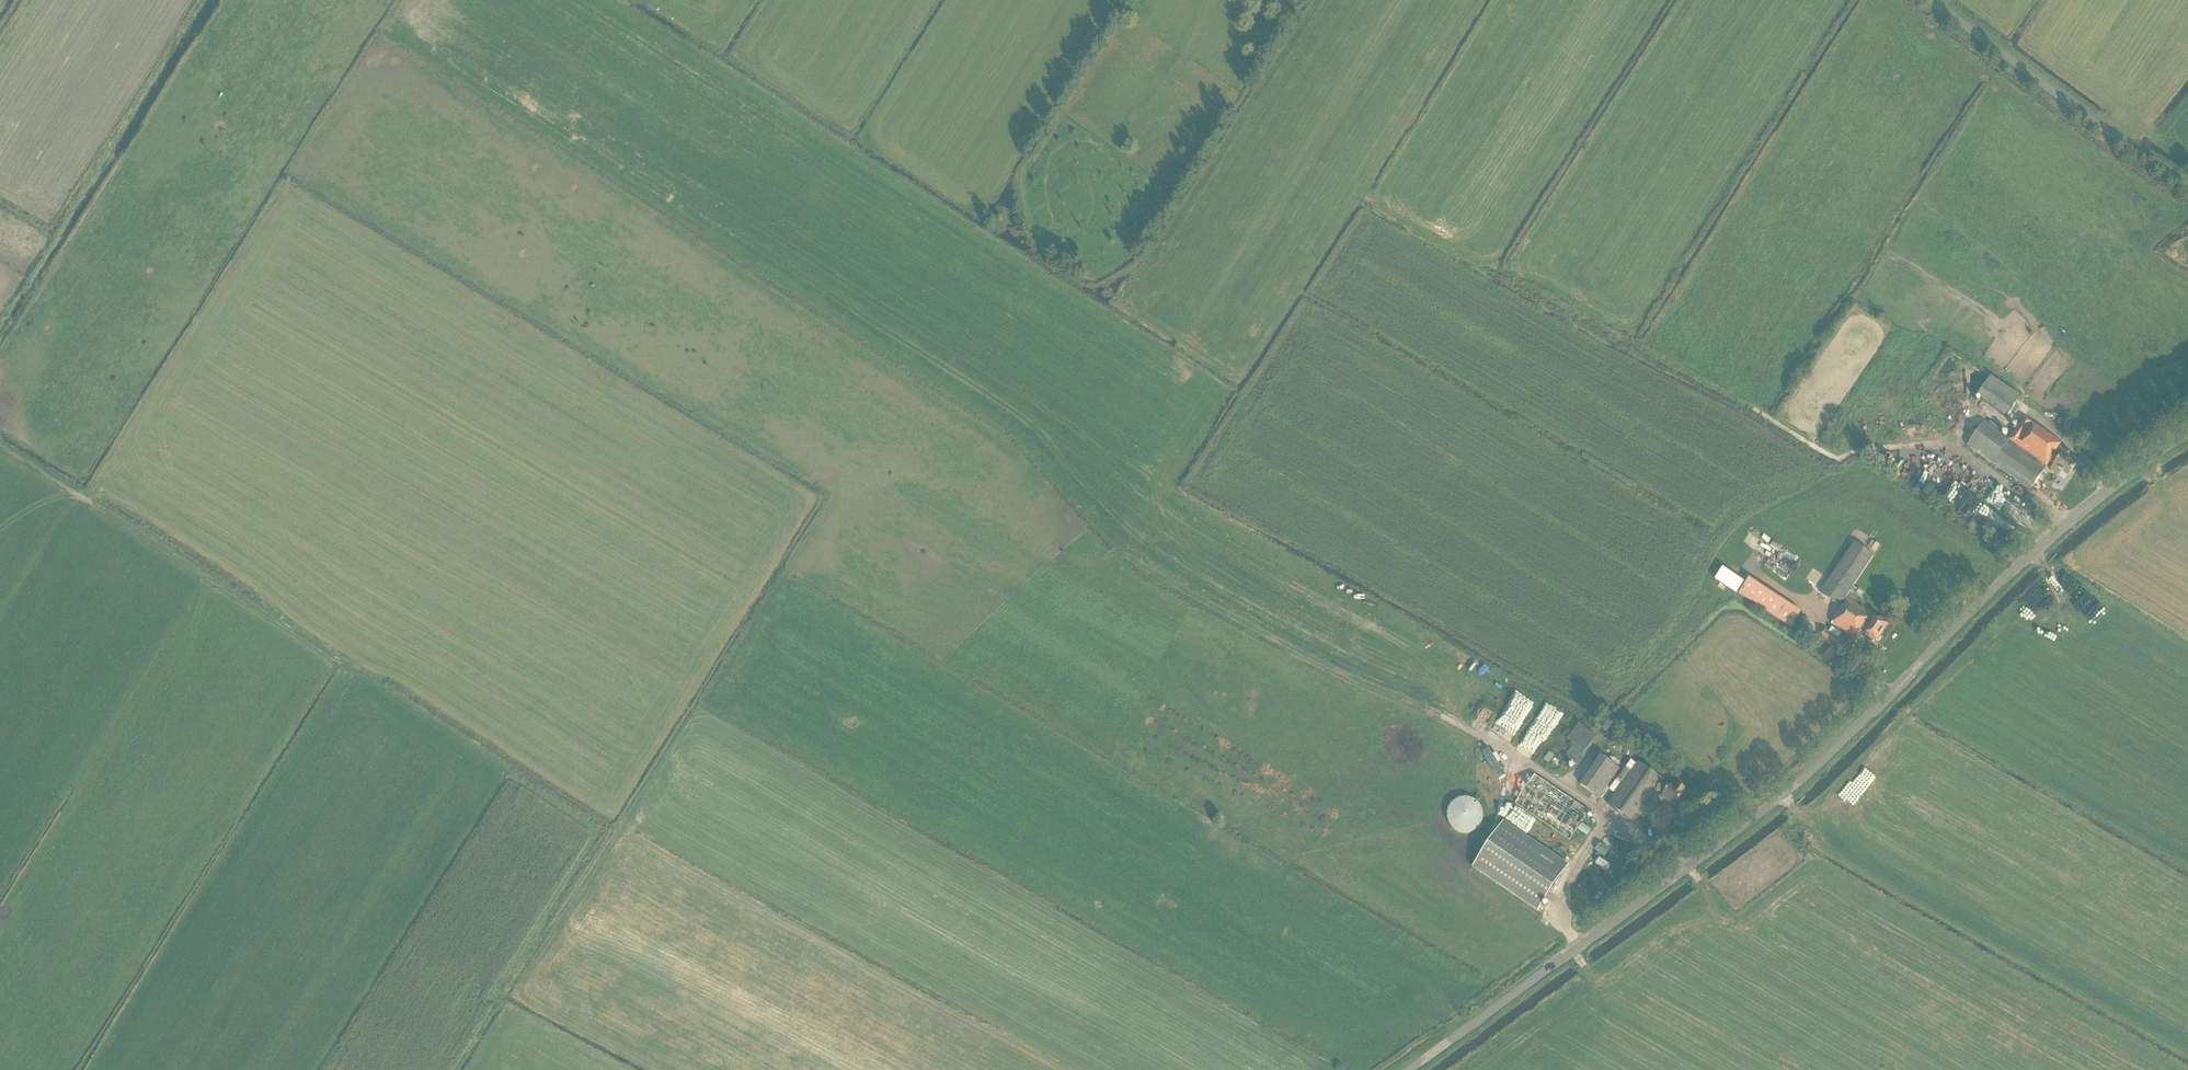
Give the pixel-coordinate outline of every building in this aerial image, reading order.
[(1938,371),(1932,377),(1941,387),(1947,381),(1938,371)] [(1991,378),(1988,381),(1978,398),(2007,417),(2020,397),(1991,378)] [(1895,434),(1906,433),(1905,416),(1894,416),(1895,434)] [(2060,457),(2055,454),(2057,451),(2056,450),(2061,443),(2024,419),(2010,440),(2048,465),(2049,463),(2053,466),(2051,470),(2059,476),(2061,473),(2067,477),(2075,465),(2061,455),(2060,457)] [(2048,465),(2010,440),(1983,423),(1966,448),(2031,490),(2048,465)] [(1764,532),(1758,537),(1763,543),(1769,538),(1764,532)] [(1840,607),(1845,599),(1872,556),(1852,543),(1820,594),(1840,607)] [(1785,579),(1789,573),(1776,565),(1772,571),(1785,579)] [(1806,576),(1810,581),(1817,574),(1812,569),(1806,576)] [(1737,575),(1732,584),(1736,586),(1742,578),(1737,575)] [(1800,611),(1749,578),(1738,594),(1790,628),(1800,611)] [(1861,631),(1863,632),(1862,634),(1876,643),(1887,625),(1845,599),(1840,607),(1833,616),(1836,618),(1831,625),(1855,640),(1861,631)] [(1845,643),(1826,630),(1819,639),(1839,652),(1845,643)] [(1454,659),(1466,664),(1468,659),(1456,653),(1454,659)] [(1528,730),(1539,738),(1530,749),(1536,753),(1562,719),(1546,707),(1528,730)] [(1576,764),(1596,738),(1579,725),(1567,740),(1573,745),(1565,755),(1576,764)] [(1548,751),(1543,759),(1549,763),(1554,755),(1548,751)] [(1599,799),(1619,769),(1601,757),(1581,786),(1599,799)] [(1668,788),(1662,784),(1663,782),(1636,763),(1607,806),(1633,824),(1656,791),(1663,795),(1661,798),(1674,806),(1683,794),(1682,794),(1685,790),(1678,785),(1675,789),(1670,786),(1668,788)] [(1570,840),(1589,812),(1534,775),(1515,804),(1570,840)] [(1447,811),(1446,816),(1447,821),(1449,826),(1453,830),(1457,833),(1462,834),(1467,834),(1472,833),(1476,830),(1480,826),(1482,821),(1483,816),(1482,811),(1480,807),(1476,803),(1472,800),(1467,798),(1462,798),(1457,800),(1453,803),(1449,807),(1447,811)] [(1660,812),(1649,810),(1647,819),(1658,821),(1660,812)] [(1472,868),(1537,912),(1568,866),(1503,823),(1472,868)]
